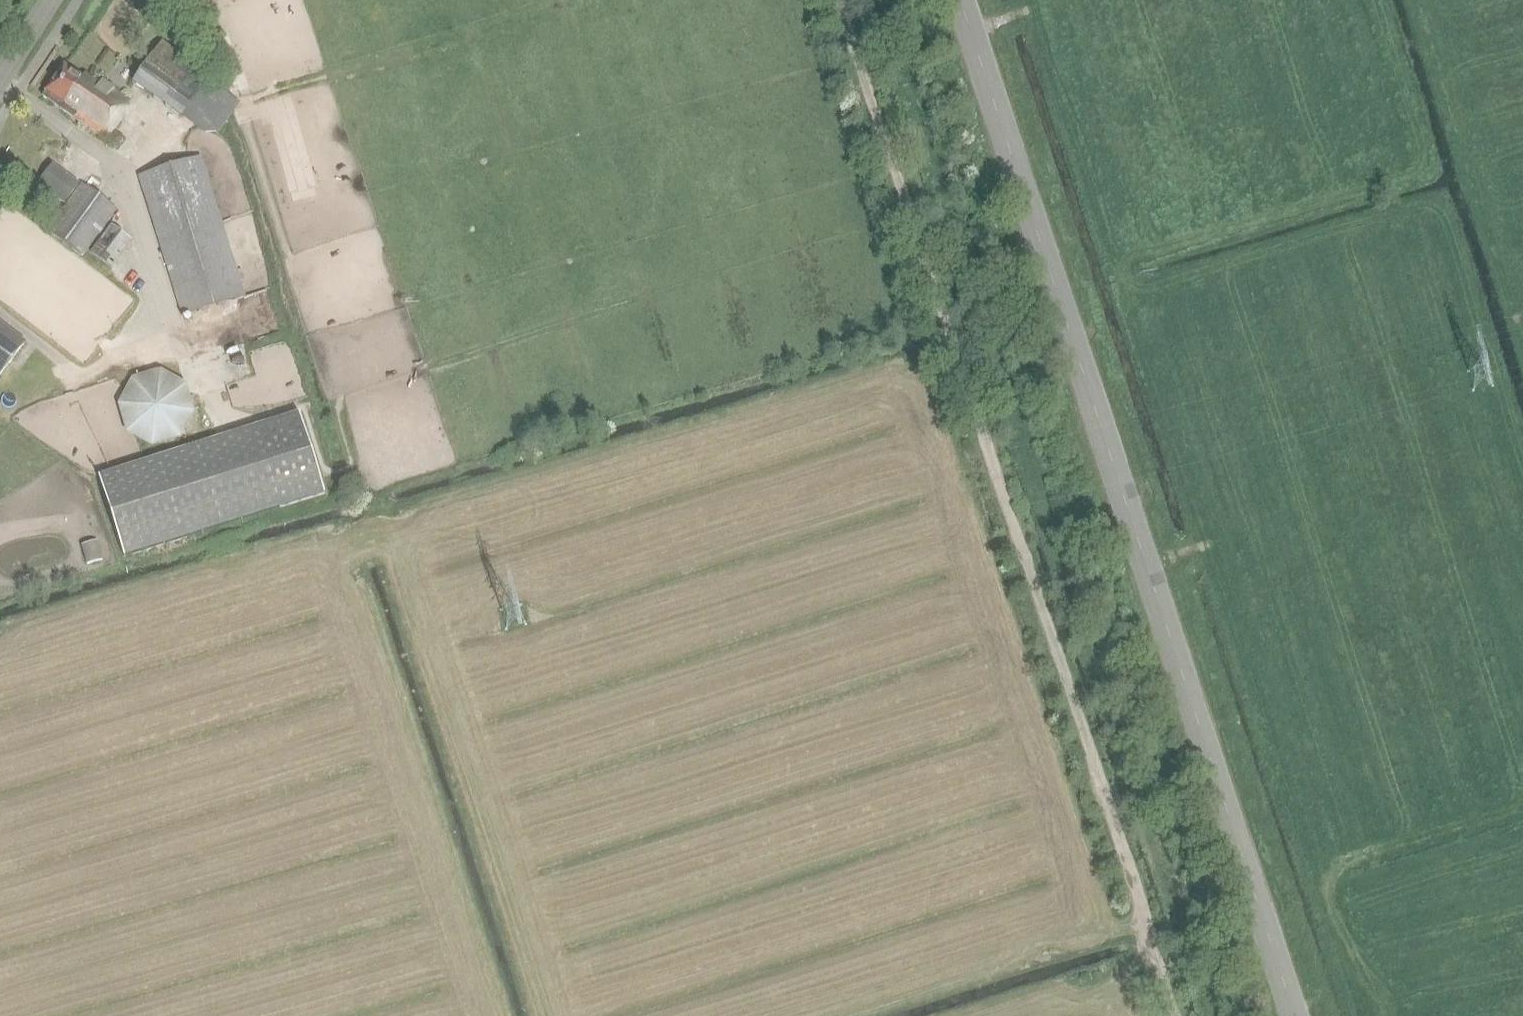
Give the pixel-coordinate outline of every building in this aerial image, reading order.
[(210,80),(161,44),(132,83),(182,119),(210,80)] [(48,89),(43,97),(106,140),(123,115),(121,114),(130,100),(99,79),(97,81),(85,73),(83,75),(65,63),(48,89)] [(202,157),(140,176),(182,315),(244,296),(202,157)] [(80,183),(52,163),(37,184),(65,204),(80,183)] [(82,184),(48,231),(80,254),(114,208),(82,184)] [(90,253),(111,268),(131,240),(111,225),(90,253)] [(24,344),(0,326),(0,376),(24,344)] [(156,442),(162,442),(169,440),(174,437),(180,433),(184,428),(187,422),(189,416),(190,409),(190,403),(188,396),(185,390),(180,385),(175,380),(170,377),(163,375),(156,375),(149,376),(143,378),(137,381),(132,385),(128,391),(125,396),(124,401),(123,408),(123,415),(125,421),(128,426),(132,432),(138,436),(143,439),(149,441),(156,442)] [(255,427),(99,476),(124,557),(280,508),(281,508),(325,494),(299,413),(255,427)]
